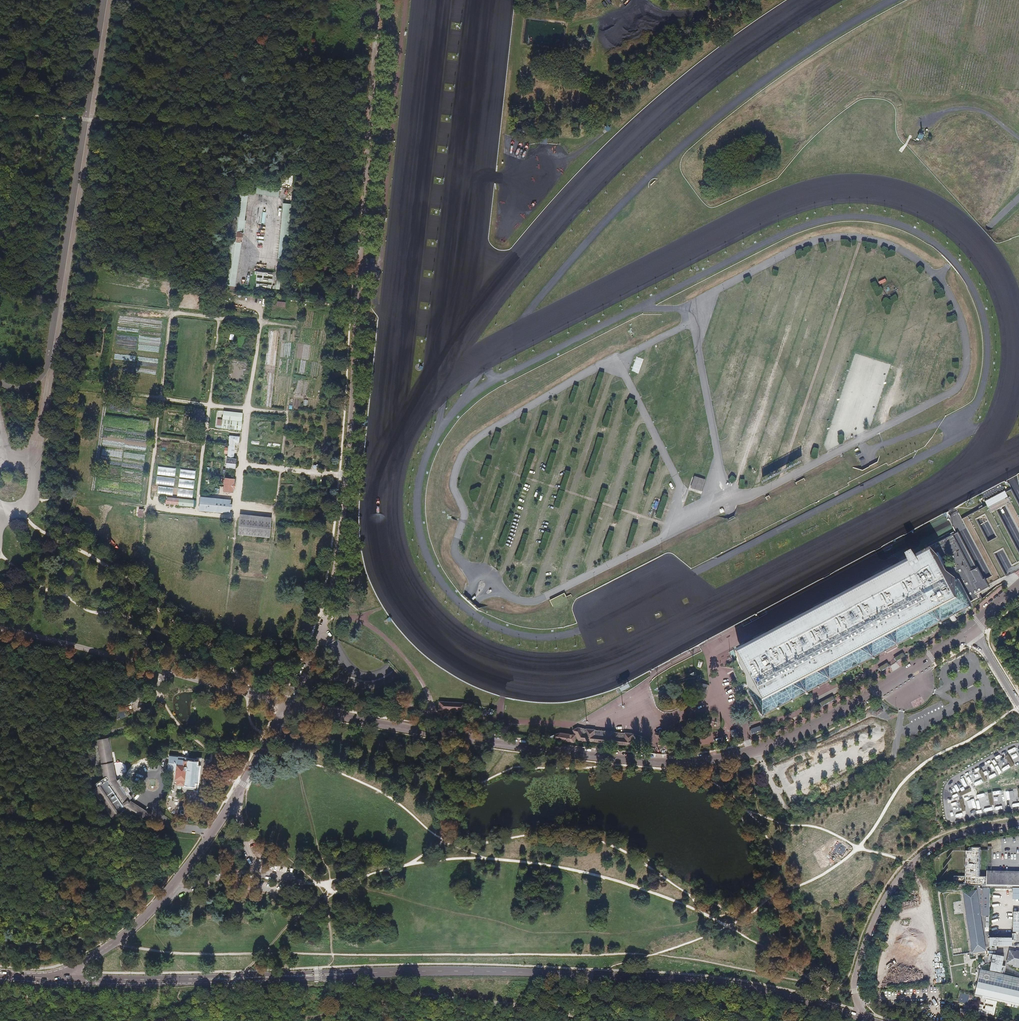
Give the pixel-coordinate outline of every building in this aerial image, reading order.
[(223,289),(233,291),(248,190),(237,189),(223,289)] [(278,261),(286,262),(291,203),(283,202),(278,261)] [(636,356),(631,371),(638,373),(644,359),(636,356)] [(588,405),(592,407),(603,373),(599,371),(588,405)] [(574,385),(569,400),(573,402),(578,386),(574,385)] [(632,404),(633,401),(628,399),(627,404),(626,404),(625,408),(629,409),(628,414),(632,416),(636,405),(632,404)] [(606,426),(611,411),(606,410),(602,425),(606,426)] [(224,412),(221,429),(240,432),(242,414),(224,412)] [(542,415),(536,435),(540,436),(546,416),(542,415)] [(563,432),(566,421),(562,419),(558,431),(563,432)] [(226,467),(234,468),(234,460),(232,460),(234,443),(238,443),(238,437),(229,436),(228,444),(226,467)] [(597,437),(585,475),(589,477),(601,438),(597,437)] [(826,442),(817,447),(820,454),(839,444),(835,437),(826,441),(826,442)] [(549,473),(555,454),(551,452),(544,472),(549,473)] [(526,477),(534,454),(529,453),(521,476),(526,477)] [(480,476),(486,476),(488,459),(483,458),(480,476)] [(564,490),(569,471),(565,470),(560,489),(564,490)] [(647,494),(653,474),(649,473),(643,493),(647,494)] [(701,491),(705,479),(694,476),(690,488),(701,491)] [(218,492),(223,493),(223,491),(232,492),(232,489),(234,489),(234,484),(233,484),(233,480),(225,479),(224,487),(219,487),(218,492)] [(955,613),(967,607),(966,604),(977,598),(975,594),(989,587),(988,585),(1004,576),(993,553),(1003,547),(1012,564),(1018,560),(1018,555),(995,509),(1005,504),(1018,529),(1018,507),(1011,491),(1006,493),(1003,487),(982,499),(986,507),(963,519),(993,576),(983,580),(976,568),(975,567),(957,533),(930,547),(936,558),(915,569),(940,617),(953,610),(955,613)] [(602,488),(597,501),(602,503),(607,489),(602,488)] [(617,520),(626,494),(622,493),(613,519),(617,520)] [(660,518),(667,497),(662,496),(656,516),(660,518)] [(177,505),(192,507),(193,500),(167,498),(166,503),(177,505)] [(199,510),(229,514),(230,501),(200,498),(199,510)] [(596,523),(601,503),(596,502),(591,522),(596,523)] [(570,535),(577,515),(572,513),(565,534),(570,535)] [(271,517),(239,514),(239,518),(237,535),(256,536),(269,538),(271,517)] [(631,546),(636,524),(632,523),(628,537),(625,537),(623,544),(631,546)] [(608,552),(613,531),(608,530),(603,550),(608,552)] [(544,550),(549,533),(544,531),(539,549),(544,550)] [(519,560),(526,541),(521,540),(515,558),(519,560)] [(760,708),(847,662),(871,649),(873,651),(875,650),(875,651),(893,642),(892,641),(894,640),(893,638),(930,618),(930,619),(931,618),(932,619),(938,615),(906,554),(898,558),(905,570),(897,574),(893,565),(871,577),(876,585),(869,589),(864,581),(840,593),(845,601),(838,605),(833,597),(811,608),(816,617),(809,620),(804,612),(773,628),(736,648),(733,650),(718,657),(716,661),(718,666),(732,668),(739,687),(734,688),(736,692),(740,691),(754,707),(755,709),(757,707),(759,706),(760,708)] [(531,572),(527,583),(532,585),(536,573),(531,572)] [(549,599),(552,607),(568,602),(565,594),(549,599)] [(900,655),(902,658),(914,651),(912,648),(900,655)] [(871,674),(872,677),(878,673),(884,670),(882,667),(871,674)] [(833,697),(820,704),(822,708),(835,701),(833,697)] [(439,710),(463,711),(464,703),(439,702),(439,710)] [(874,711),(877,715),(883,711),(880,707),(879,708),(878,707),(874,709),(875,710),(874,711)] [(749,730),(751,735),(762,730),(760,725),(749,730)] [(639,735),(637,735),(578,728),(571,731),(572,733),(574,732),(579,740),(650,747),(650,742),(649,741),(647,739),(645,737),(644,737),(642,736),(641,736),(639,735)] [(662,746),(664,747),(665,746),(667,745),(660,731),(655,734),(662,746)] [(553,734),(553,740),(573,742),(574,735),(561,733),(560,732),(553,734)] [(701,751),(708,751),(708,735),(696,735),(696,746),(701,746),(701,751)] [(93,789),(113,818),(115,816),(118,819),(127,813),(139,821),(141,820),(145,821),(151,812),(149,810),(146,810),(130,800),(132,798),(129,793),(130,792),(124,783),(123,784),(120,779),(118,780),(117,779),(109,738),(97,740),(104,778),(95,784),(97,787),(93,789)] [(1008,754),(1005,756),(1011,767),(1014,765),(1008,754)] [(195,789),(197,790),(201,757),(197,757),(197,759),(169,756),(168,769),(176,770),(175,779),(176,779),(176,784),(184,785),(184,786),(195,787),(195,789)] [(982,770),(978,771),(984,783),(987,781),(982,770)] [(1010,781),(1012,787),(1018,784),(1018,777),(1010,781)] [(965,780),(958,783),(962,789),(968,786),(965,780)] [(167,787),(163,808),(169,809),(173,788),(167,787)] [(970,788),(959,793),(960,797),(971,791),(970,788)] [(951,799),(958,796),(956,789),(949,792),(951,799)] [(965,805),(974,803),(973,796),(963,798),(965,805)] [(975,805),(968,806),(970,813),(977,812),(975,805)] [(61,870),(68,874),(72,868),(68,865),(67,867),(64,865),(61,870)] [(1018,886),(1018,873),(988,872),(986,885),(1018,886)] [(989,936),(1012,936),(1012,894),(1008,894),(1008,889),(992,888),(992,893),(990,893),(990,888),(983,888),(982,927),(989,928),(989,936)] [(963,893),(973,953),(986,951),(977,891),(963,893)] [(989,950),(997,951),(997,947),(1011,947),(1011,939),(989,938),(989,950)] [(1018,966),(1018,954),(1010,952),(1008,963),(1018,966)] [(978,982),(975,996),(1018,1005),(1018,991),(978,982)]
